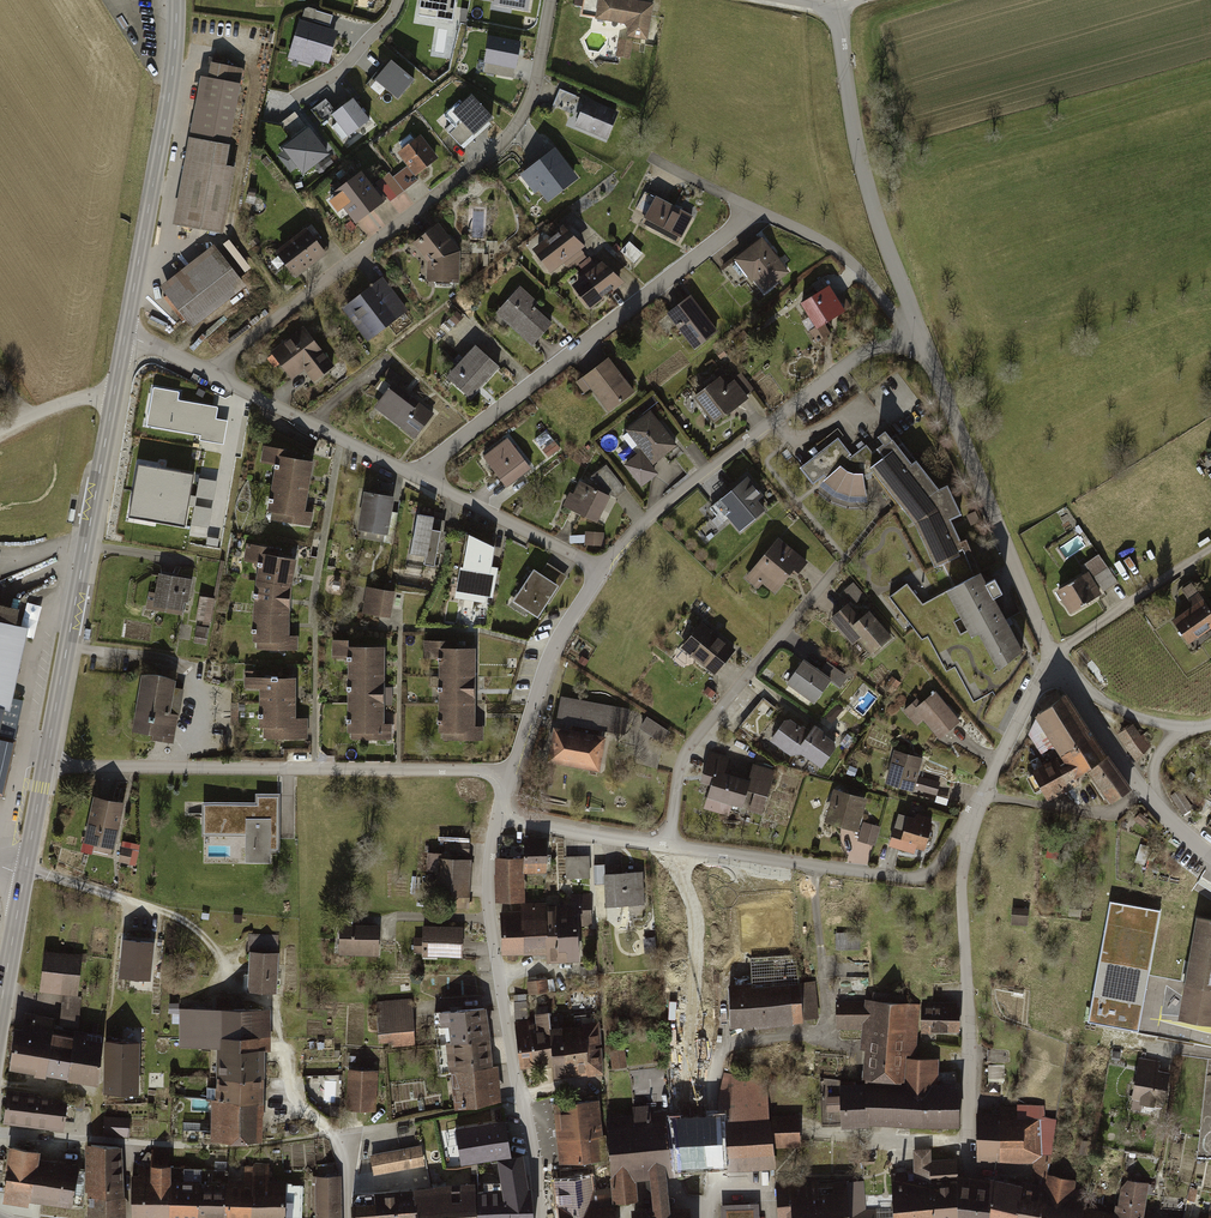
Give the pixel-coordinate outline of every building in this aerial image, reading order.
[(420,8),(438,11),(437,18),(450,20),(454,0),(421,0),(420,8)] [(598,0),(587,0),(587,13),(597,13),(598,0)] [(628,0),(599,0),(597,18),(627,22),(624,39),(620,38),(617,59),(633,61),(635,41),(648,43),(653,4),(628,0)] [(332,31),(302,21),(294,47),(323,57),(332,31)] [(491,38),(484,72),(512,78),(519,44),(491,38)] [(223,56),(208,54),(179,224),(216,230),(228,164),(219,163),(234,76),(220,73),(223,56)] [(413,78),(391,59),(375,78),(398,96),(413,78)] [(582,98),(564,91),(557,108),(574,115),(582,98)] [(453,111),(473,133),(491,117),(471,94),(453,111)] [(367,118),(351,97),(331,112),(346,133),(367,118)] [(619,114),(585,100),(574,128),(607,142),(619,114)] [(293,137),(307,125),(295,111),(281,123),(293,137)] [(413,167),(432,151),(416,131),(412,134),(407,127),(395,136),(401,143),(396,147),(413,167)] [(310,131),(283,151),(303,178),(330,158),(310,131)] [(580,181),(555,149),(521,176),(546,205),(580,181)] [(331,191),(350,215),(366,202),(370,206),(379,199),(358,171),(339,185),(335,179),(328,184),(333,189),(331,191)] [(382,180),(376,185),(388,200),(394,195),(382,180)] [(681,244),(694,216),(655,198),(642,226),(681,244)] [(585,250),(565,225),(531,254),(551,278),(585,250)] [(442,239),(432,226),(416,240),(430,259),(430,283),(452,282),(452,243),(445,235),(442,239)] [(295,276),(322,255),(304,232),(277,253),(295,276)] [(789,273),(762,237),(733,258),(751,283),(756,280),(764,291),(789,273)] [(216,260),(166,300),(190,330),(239,289),(216,260)] [(623,286),(602,260),(568,287),(590,313),(623,286)] [(410,312),(385,279),(344,309),(369,343),(410,312)] [(828,287),(800,304),(815,329),(843,311),(828,287)] [(556,320),(520,288),(497,314),(533,346),(556,320)] [(718,333),(690,296),(664,315),(691,352),(718,333)] [(330,374),(302,336),(275,359),(280,365),(277,368),(291,386),(298,380),(298,374),(304,374),(303,377),(309,383),(320,374),(324,379),(330,374)] [(499,367),(475,346),(447,378),(471,399),(499,367)] [(634,393),(607,358),(581,378),(608,413),(634,393)] [(721,377),(693,396),(713,425),(749,400),(735,380),(728,386),(721,377)] [(436,413),(393,382),(374,408),(417,439),(436,413)] [(225,443),(229,418),(217,417),(219,404),(180,398),(181,388),(152,384),(147,426),(202,433),(201,439),(225,443)] [(651,411),(626,430),(652,465),(678,446),(651,411)] [(852,454),(838,437),(818,452),(799,468),(813,486),(832,496),(850,501),(869,502),(863,478),(873,472),(913,524),(935,570),(943,567),(953,585),(978,573),(965,540),(960,542),(950,520),(960,516),(946,487),(938,492),(916,462),(912,466),(884,431),(852,454)] [(508,437),(482,455),(505,487),(531,469),(508,437)] [(287,450),(263,447),(261,464),(274,466),(266,521),(312,528),(314,513),(307,512),(314,462),(286,458),(287,450)] [(640,453),(623,465),(641,489),(657,477),(640,453)] [(129,514),(189,523),(197,468),(138,459),(129,514)] [(601,489),(616,497),(626,489),(606,465),(592,476),(601,489)] [(611,495),(576,479),(564,505),(598,521),(611,495)] [(745,479),(716,503),(741,533),(770,508),(745,479)] [(393,497),(364,492),(357,529),(387,534),(393,497)] [(447,520),(416,515),(408,562),(438,567),(447,520)] [(495,548),(465,531),(455,598),(495,604),(501,568),(492,567),(495,548)] [(605,533),(587,532),(586,544),(604,546),(605,533)] [(806,563),(779,538),(743,577),(758,591),(763,585),(775,596),(806,563)] [(273,549),(245,545),(243,560),(256,562),(252,597),(251,650),(300,652),(300,636),(290,635),(290,600),(295,559),(272,556),(273,549)] [(1100,556),(1086,565),(1104,593),(1118,584),(1100,556)] [(570,576),(547,561),(540,573),(534,569),(513,602),(537,618),(547,602),(551,605),(570,576)] [(194,578),(155,572),(148,611),(187,617),(194,578)] [(1089,572),(1056,590),(1070,614),(1102,596),(1089,572)] [(995,671),(1021,651),(993,601),(1001,597),(993,582),(985,586),(979,575),(944,593),(971,639),(978,634),(995,671)] [(1191,583),(1181,590),(1193,608),(1172,622),(1188,644),(1210,628),(1210,611),(1191,583)] [(859,600),(864,595),(852,585),(848,590),(859,600)] [(395,591),(366,587),(363,613),(392,617),(395,591)] [(215,600),(199,597),(195,621),(211,624),(215,600)] [(848,604),(829,619),(851,646),(858,641),(869,655),(891,637),(869,610),(859,618),(848,604)] [(736,648),(701,621),(680,648),(715,675),(736,648)] [(0,623),(0,733),(26,629),(0,623)] [(211,629),(194,626),(191,642),(208,645),(211,629)] [(347,640),(331,640),(331,658),(345,658),(345,741),(392,741),(392,724),(385,724),(385,647),(347,647),(347,640)] [(474,726),(474,647),(449,647),(449,641),(422,641),(422,660),(437,660),(437,743),(486,743),(486,726),(474,726)] [(821,673),(802,660),(784,685),(814,706),(830,683),(842,692),(851,679),(829,663),(821,673)] [(176,678),(142,672),(132,728),(153,731),(152,738),(174,742),(184,686),(175,685),(176,678)] [(296,678),(245,677),(244,691),(259,691),(259,726),(263,726),(263,739),(309,740),(310,719),(295,718),(296,678)] [(959,723),(936,694),(922,705),(917,699),(901,711),(914,727),(923,719),(939,739),(959,723)] [(1130,790),(1065,696),(1035,717),(1030,738),(1042,756),(1054,751),(1056,755),(1027,771),(1044,803),(1077,784),(1074,779),(1086,772),(1109,805),(1130,790)] [(572,732),(556,730),(550,759),(597,767),(603,738),(600,738),(602,729),(623,733),(628,710),(562,697),(558,721),(573,724),(572,732)] [(807,733),(785,716),(767,740),(793,759),(799,750),(823,768),(840,746),(812,726),(807,733)] [(670,731),(647,717),(640,728),(662,742),(670,731)] [(1135,725),(1118,737),(1135,761),(1152,750),(1135,725)] [(2,797),(14,746),(0,743),(0,797),(2,797)] [(729,756),(711,751),(702,783),(709,785),(705,799),(762,815),(775,770),(752,764),(748,780),(725,773),(729,756)] [(924,760),(895,752),(886,786),(936,799),(941,782),(920,776),(924,760)] [(867,799),(832,790),(823,825),(859,834),(867,799)] [(256,792),(256,800),(203,800),(202,833),(246,834),(246,860),(271,861),(272,834),(280,834),(280,801),(280,792),(256,792)] [(1182,793),(1171,799),(1181,815),(1192,809),(1182,793)] [(123,804),(93,798),(82,843),(95,846),(94,850),(111,854),(123,804)] [(923,850),(930,818),(907,812),(903,827),(894,825),(890,843),(923,850)] [(1149,823),(1140,813),(1135,820),(1144,828),(1149,823)] [(881,828),(863,824),(859,843),(877,846),(881,828)] [(140,846),(123,841),(117,863),(134,867),(140,846)] [(547,854),(524,855),(524,873),(547,873),(547,854)] [(474,859),(440,856),(437,896),(471,898),(474,859)] [(589,857),(563,858),(564,883),(590,882),(589,857)] [(524,858),(495,858),(495,902),(524,902),(524,858)] [(643,874),(602,876),(604,908),(644,906),(643,874)] [(544,907),(546,955),(546,965),(578,964),(577,927),(593,927),(592,896),(572,897),(573,907),(544,907)] [(521,914),(499,914),(499,955),(546,955),(544,907),(546,905),(521,905),(521,914)] [(1028,907),(1011,907),(1011,925),(1028,925),(1028,907)] [(1194,918),(1175,1019),(1210,1026),(1210,921),(1194,918)] [(376,956),(378,923),(338,921),(337,954),(376,956)] [(463,925),(423,922),(421,955),(460,958),(463,925)] [(837,932),(837,947),(860,947),(860,932),(837,932)] [(155,939),(123,935),(119,973),(151,977),(155,939)] [(86,955),(46,950),(41,993),(81,998),(86,955)] [(278,952),(250,952),(249,991),(277,992),(278,952)] [(797,955),(749,959),(750,985),(728,986),(730,1029),(820,1023),(817,983),(800,984),(797,955)] [(547,980),(527,983),(529,997),(549,995),(547,980)] [(412,998),(375,1001),(378,1048),(415,1045),(412,998)] [(919,1007),(834,999),(836,1030),(865,1032),(864,1083),(822,1078),(821,1127),(960,1129),(958,1083),(936,1083),(937,1060),(916,1060),(919,1007)] [(958,1002),(921,1002),(921,1032),(958,1033),(958,1002)] [(487,1007),(438,1012),(444,1072),(451,1071),(453,1110),(500,1103),(498,1067),(491,1067),(487,1007)] [(272,1012),(174,1011),(174,1048),(197,1048),(197,1062),(206,1063),(206,1076),(213,1076),(263,1078),(265,1052),(271,1053),(272,1012)] [(534,1023),(516,1025),(521,1070),(549,1067),(550,1081),(603,1075),(598,1025),(552,1030),(550,1013),(533,1015),(534,1023)] [(21,1026),(12,1025),(5,1070),(94,1083),(100,1040),(51,1032),(52,1020),(22,1015),(21,1026)] [(144,1016),(107,1015),(106,1043),(143,1044),(144,1016)] [(140,1045),(104,1043),(101,1094),(137,1096),(140,1045)] [(626,1065),(625,1049),(612,1050),(613,1066),(626,1065)] [(1161,1061),(1138,1057),(1129,1101),(1163,1107),(1169,1073),(1159,1071),(1161,1061)] [(670,1097),(665,1067),(650,1069),(654,1099),(670,1097)] [(375,1073),(346,1071),(344,1111),(373,1112),(375,1073)] [(765,1081),(724,1074),(718,1109),(721,1174),(776,1169),(774,1149),(771,1117),(768,1094),(764,1094),(765,1081)] [(263,1078),(213,1076),(211,1141),(261,1143),(263,1078)] [(325,1082),(326,1103),(341,1102),(340,1081),(325,1082)] [(66,1095),(4,1089),(1,1125),(62,1130),(66,1095)] [(597,1100),(552,1105),(559,1163),(605,1157),(597,1100)] [(602,1118),(613,1205),(636,1201),(636,1181),(647,1180),(650,1210),(629,1210),(630,1217),(689,1217),(688,1208),(667,1208),(666,1178),(680,1177),(680,1171),(721,1168),(718,1109),(650,1114),(649,1105),(631,1106),(632,1116),(602,1118)] [(1001,1113),(978,1113),(978,1163),(1045,1163),(1045,1105),(1001,1105),(1001,1113)] [(798,1115),(771,1117),(774,1149),(800,1147),(798,1115)] [(129,1117),(104,1116),(103,1136),(129,1137),(129,1117)] [(468,1122),(418,1131),(420,1147),(424,1169),(474,1160),(468,1122)] [(84,1146),(85,1217),(124,1217),(123,1145),(84,1146)] [(38,1150),(6,1147),(1,1201),(69,1208),(73,1173),(36,1169),(38,1150)] [(420,1147),(368,1156),(372,1178),(424,1169),(420,1147)] [(850,1217),(953,1217),(952,1181),(952,1165),(931,1165),(930,1151),(913,1151),(913,1170),(894,1170),(894,1209),(860,1211),(861,1186),(849,1187),(850,1217)] [(522,1154),(494,1156),(495,1166),(474,1168),(475,1184),(478,1217),(526,1217),(522,1154)] [(127,1178),(127,1217),(300,1217),(300,1184),(266,1184),(266,1165),(244,1165),(243,1182),(168,1181),(168,1167),(137,1167),(137,1178),(127,1178)] [(315,1177),(316,1217),(340,1217),(340,1176),(315,1177)] [(554,1182),(559,1217),(614,1217),(613,1205),(610,1188),(602,1189),(600,1176),(554,1182)] [(985,1180),(985,1217),(1081,1217),(1083,1205),(1086,1192),(1075,1190),(1077,1182),(1046,1176),(1043,1187),(985,1180)] [(775,1182),(777,1217),(850,1217),(849,1187),(846,1178),(775,1182)] [(952,1181),(953,1217),(985,1217),(985,1180),(970,1180),(952,1181)] [(1083,1205),(1081,1217),(1144,1217),(1149,1185),(1121,1181),(1114,1212),(1083,1205)] [(475,1184),(351,1193),(353,1217),(478,1217),(475,1184)]
